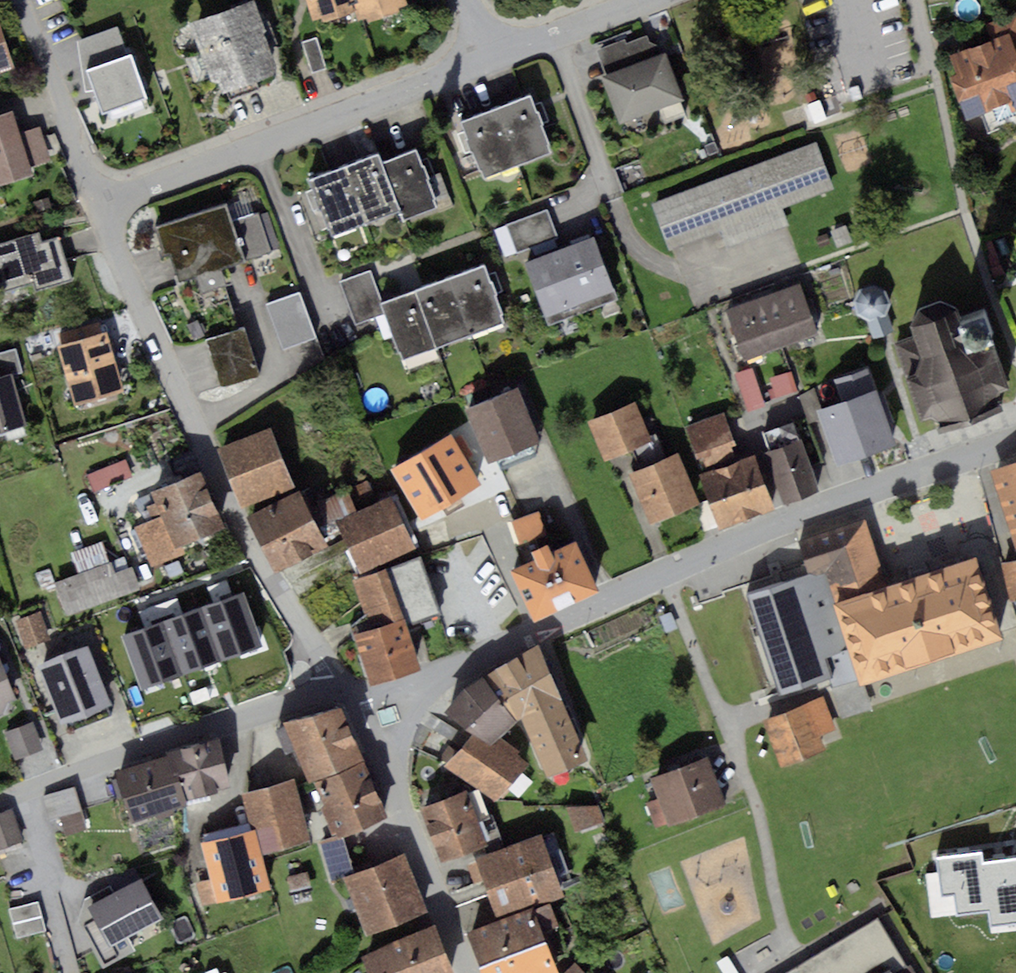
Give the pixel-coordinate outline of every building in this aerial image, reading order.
[(312,23),(352,10),(349,0),(305,0),(312,23)] [(355,5),(360,21),(409,8),(407,0),(362,0),(363,3),(355,5)] [(257,1),(195,22),(220,96),(282,75),(257,1)] [(87,71),(131,56),(118,25),(76,40),(85,92),(93,90),(87,71)] [(11,70),(0,33),(0,73),(11,70)] [(947,61),(970,122),(1010,107),(1014,117),(1015,116),(1015,52),(1010,37),(947,61)] [(307,44),(313,72),(326,69),(320,41),(307,44)] [(668,53),(603,78),(621,124),(686,99),(668,53)] [(131,56),(87,71),(93,90),(102,116),(147,100),(131,56)] [(533,99),(463,127),(484,179),(554,151),(533,99)] [(0,119),(0,183),(0,184),(34,173),(33,168),(52,161),(42,130),(22,136),(15,114),(0,119)] [(819,145),(656,205),(673,249),(835,190),(819,145)] [(379,156),(309,180),(330,238),(403,212),(406,220),(438,209),(416,149),(381,162),(379,156)] [(228,207),(159,230),(177,284),(278,251),(265,212),(234,223),(228,207)] [(506,258),(531,251),(527,236),(556,228),(551,212),(498,226),(506,258)] [(0,249),(0,279),(4,293),(35,284),(40,293),(74,283),(61,240),(41,246),(38,237),(0,249)] [(595,239),(528,264),(551,326),(618,301),(595,239)] [(373,272),(339,285),(354,324),(386,312),(404,358),(506,320),(485,265),(385,303),(373,272)] [(799,286),(730,311),(748,361),(816,336),(799,286)] [(301,293),(272,304),(290,352),(319,341),(301,293)] [(882,294),(861,301),(874,337),(895,329),(882,294)] [(202,335),(237,322),(231,305),(196,318),(202,335)] [(995,394),(1011,389),(993,346),(982,350),(967,344),(994,335),(985,312),(956,322),(952,313),(910,326),(922,358),(915,375),(906,379),(923,420),(936,416),(941,431),(1002,411),(995,394)] [(249,328),(207,340),(221,388),(262,377),(249,328)] [(72,404),(124,390),(108,332),(56,346),(72,404)] [(0,352),(0,372),(20,369),(17,350),(0,352)] [(754,371),(735,377),(747,412),(766,406),(754,371)] [(792,375),(774,381),(779,400),(798,395),(792,375)] [(0,379),(0,429),(26,423),(13,376),(0,379)] [(519,389),(466,411),(488,465),(542,443),(519,389)] [(877,390),(816,410),(834,463),(894,443),(877,390)] [(642,404),(593,422),(607,459),(656,441),(642,404)] [(728,418),(687,429),(699,468),(740,456),(728,418)] [(270,430),(220,449),(243,508),(294,489),(270,430)] [(451,438),(393,475),(421,521),(480,483),(451,438)] [(804,442),(769,454),(786,503),(821,492),(804,442)] [(126,457),(87,473),(95,492),(134,476),(126,457)] [(682,457),(632,475),(650,524),(700,505),(682,457)] [(702,478),(717,522),(770,505),(756,461),(702,478)] [(993,471),(1015,548),(1015,465),(993,471)] [(161,519),(138,528),(153,569),(190,556),(187,545),(222,533),(202,475),(152,492),(161,519)] [(302,492),(247,517),(270,565),(325,539),(302,492)] [(390,499),(335,524),(360,577),(415,552),(390,499)] [(542,515),(514,524),(523,551),(552,542),(542,515)] [(866,522),(796,550),(805,581),(825,575),(832,600),(888,581),(866,522)] [(574,545),(514,573),(535,619),(596,591),(574,545)] [(132,558),(58,584),(70,617),(143,592),(132,558)] [(978,559),(838,604),(863,683),(1004,638),(978,559)] [(1005,563),(1011,598),(1015,597),(1015,561),(1005,563)] [(417,564),(355,586),(370,629),(355,634),(373,685),(417,669),(401,623),(434,611),(417,564)] [(805,581),(752,597),(780,693),(829,679),(823,660),(848,653),(832,600),(825,575),(805,581)] [(133,706),(209,683),(193,631),(217,624),(207,591),(108,622),(133,706)] [(43,616),(16,627),(27,653),(54,643),(43,616)] [(228,622),(195,633),(211,680),(244,668),(228,622)] [(91,649),(42,667),(60,717),(82,721),(113,710),(91,649)] [(8,718),(17,702),(0,655),(0,721),(8,718)] [(541,655),(498,672),(517,720),(523,717),(547,775),(583,760),(541,655)] [(517,720),(498,672),(447,714),(475,734),(491,745),(517,720)] [(827,701),(768,721),(784,768),(826,753),(821,741),(839,734),(827,701)] [(339,705),(287,726),(309,781),(361,760),(339,705)] [(34,728),(7,738),(17,764),(43,754),(34,728)] [(491,745),(475,734),(448,769),(499,803),(525,769),(491,745)] [(215,743),(172,756),(185,800),(228,787),(215,743)] [(170,758),(118,775),(134,823),(186,806),(170,758)] [(660,803),(652,806),(658,828),(726,806),(711,762),(653,780),(660,803)] [(365,765),(312,786),(334,840),(387,819),(365,765)] [(294,785),(246,797),(254,830),(261,854),(309,842),(294,785)] [(470,791),(421,808),(440,864),(489,848),(470,791)] [(78,795),(46,806),(54,827),(85,817),(78,795)] [(600,802),(569,811),(576,835),(607,826),(600,802)] [(0,821),(0,855),(25,847),(15,817),(0,821)] [(254,830),(201,844),(210,880),(198,883),(204,906),(270,889),(261,854),(254,830)] [(540,840),(479,860),(497,913),(558,893),(540,840)] [(406,856),(346,879),(367,935),(427,912),(406,856)] [(983,946),(1015,928),(1015,858),(953,892),(983,946)] [(150,876),(96,905),(115,940),(169,911),(150,876)] [(16,941),(46,932),(37,902),(7,911),(16,941)] [(474,936),(488,972),(547,972),(553,971),(532,915),(474,936)] [(791,972),(886,972),(891,970),(906,961),(881,919),(791,972)] [(361,955),(368,972),(454,972),(436,926),(361,955)] [(570,972),(588,972),(579,964),(570,972)]
